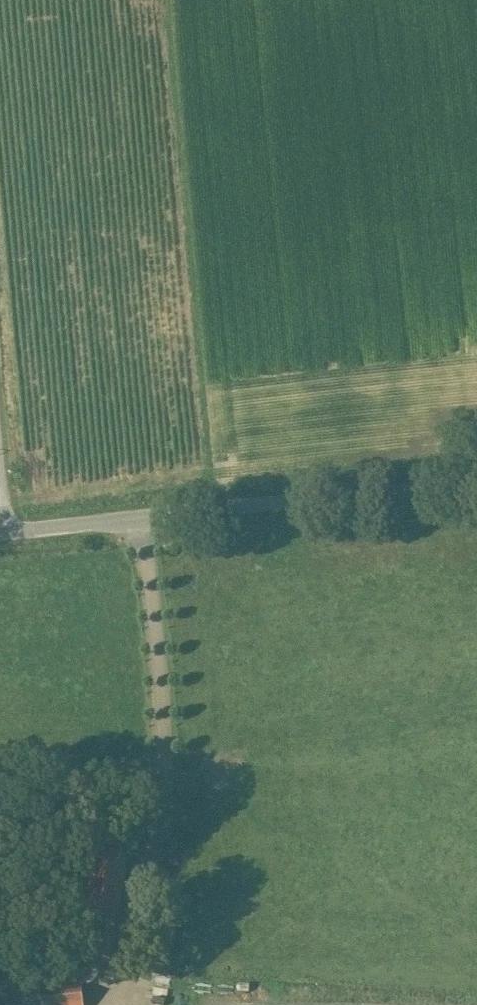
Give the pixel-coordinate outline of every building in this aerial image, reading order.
[(41,993),(42,1004),(83,1004),(81,989),(41,993)]
